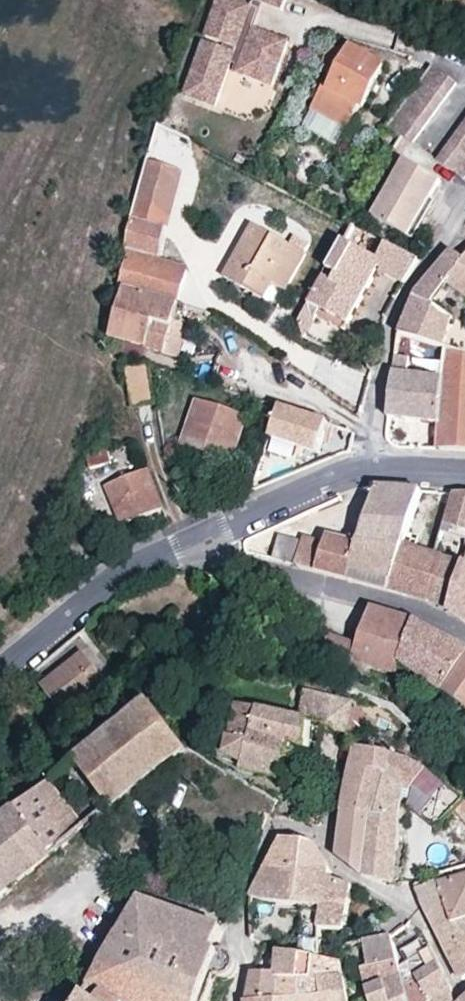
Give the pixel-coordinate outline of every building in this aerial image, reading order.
[(292,40),(264,29),(262,29),(260,36),(251,33),(261,7),(243,0),(228,0),(215,35),(233,42),(231,47),(213,39),(191,92),(222,105),(239,61),(244,63),(241,70),(275,84),(292,40)] [(273,4),(264,0),(261,7),(251,33),(260,36),(262,29),(264,29),(273,4)] [(295,0),(263,0),(264,0),(273,4),(290,11),(295,0)] [(381,66),(348,48),(344,55),(328,83),(326,88),(321,85),(309,108),(345,127),(356,105),(359,106),(381,66)] [(328,83),(344,55),(335,50),(327,52),(318,68),(328,74),(324,80),(328,83)] [(434,64),(388,126),(398,133),(412,143),(456,83),(434,64)] [(192,139),(159,122),(153,143),(185,159),(192,139)] [(464,179),(464,125),(439,161),(464,179)] [(140,188),(131,221),(168,229),(170,230),(184,174),(147,163),(140,188)] [(408,163),(377,217),(413,238),(444,183),(408,163)] [(168,229),(131,221),(125,249),(130,250),(120,290),(125,292),(177,307),(188,265),(161,258),(168,229)] [(256,276),(272,283),(288,291),(307,252),(256,226),(248,241),(252,245),(248,254),(244,251),(229,281),(250,291),(256,276)] [(307,313),(319,319),(321,315),(323,309),(353,325),(386,261),(346,240),(331,269),(342,277),(336,284),(326,278),(307,313)] [(248,241),(244,251),(248,254),(252,245),(248,241)] [(393,265),(414,276),(423,261),(390,244),(384,255),(396,261),(393,265)] [(404,333),(448,347),(460,352),(464,353),(464,322),(449,313),(464,290),(464,291),(464,259),(454,252),(419,296),(404,333)] [(408,285),(414,276),(393,265),(389,274),(408,285)] [(265,298),(272,283),(256,276),(250,291),(265,298)] [(177,307),(125,292),(111,340),(180,361),(187,335),(182,333),(189,310),(177,307)] [(349,331),(353,325),(323,309),(321,315),(349,331)] [(308,341),(319,319),(307,313),(301,324),(306,340),(308,341)] [(437,364),(446,365),(448,347),(404,333),(401,333),(396,352),(395,358),(413,361),(437,364)] [(448,347),(446,365),(445,376),(442,422),(438,421),(437,450),(464,452),(464,353),(460,352),(448,347)] [(445,376),(436,375),(411,373),(413,361),(395,358),(390,397),(389,411),(388,416),(438,421),(442,422),(445,376)] [(446,365),(437,364),(436,375),(445,376),(446,365)] [(129,370),(135,410),(156,406),(151,366),(129,370)] [(243,422),(191,405),(176,448),(229,467),(243,422)] [(320,455),(328,433),(322,431),(324,424),(318,422),(282,410),(272,438),(320,455)] [(330,426),(324,424),(322,431),(328,433),(330,426)] [(105,449),(87,452),(83,453),(84,463),(86,468),(107,463),(105,449)] [(123,527),(164,511),(149,472),(148,471),(106,487),(107,490),(123,527)] [(366,526),(410,530),(421,492),(377,489),(368,521),(366,526)] [(454,493),(444,525),(464,530),(464,493),(454,493)] [(397,580),(406,544),(409,533),(410,530),(366,526),(361,546),(356,568),(397,580)] [(445,529),(443,543),(464,546),(464,532),(445,529)] [(272,560),(293,564),(299,539),(278,534),(272,560)] [(327,539),(322,554),(317,569),(342,575),(350,544),(327,539)] [(353,578),(356,568),(361,546),(350,544),(342,575),(353,578)] [(406,544),(397,580),(395,587),(418,593),(420,593),(428,595),(440,556),(432,553),(433,550),(406,544)] [(317,569),(322,554),(301,549),(297,565),(317,569)] [(440,556),(428,595),(435,598),(446,554),(436,551),(433,550),(432,553),(440,556)] [(428,596),(449,614),(464,565),(464,562),(464,559),(446,554),(435,598),(428,595),(428,596)] [(464,565),(449,614),(464,622),(464,565)] [(353,578),(395,587),(397,580),(356,568),(353,578)] [(205,587),(207,588),(214,588),(220,588),(222,577),(205,575),(205,587)] [(401,664),(417,623),(412,621),(369,610),(357,646),(334,638),(324,660),(396,676),(401,664)] [(401,664),(410,672),(406,678),(418,688),(424,682),(440,691),(464,663),(464,650),(417,623),(401,664)] [(78,633),(20,681),(59,735),(124,684),(99,653),(104,647),(88,626),(78,633)] [(440,691),(428,704),(438,713),(448,704),(443,698),(446,695),(464,708),(464,663),(440,691)] [(398,699),(401,686),(394,683),(389,696),(398,699)] [(235,699),(227,731),(246,736),(239,760),(279,772),(284,755),(311,761),(313,742),(304,740),(309,720),(333,725),(337,706),(339,701),(305,692),(298,717),(235,699)] [(104,796),(114,810),(173,768),(197,751),(188,748),(157,702),(77,759),(104,796)] [(337,706),(333,725),(348,729),(352,712),(337,706)] [(221,751),(239,760),(246,736),(227,731),(221,751)] [(374,768),(390,771),(394,753),(391,752),(368,746),(359,743),(355,763),(374,768)] [(390,771),(381,815),(347,810),(340,850),(362,870),(363,875),(392,884),(407,806),(443,830),(458,811),(464,820),(464,798),(424,767),(414,762),(394,753),(390,771)] [(374,768),(355,763),(347,810),(381,815),(390,771),(374,768)] [(16,805),(51,855),(89,828),(53,777),(16,805)] [(104,817),(114,810),(104,796),(93,804),(104,817)] [(16,805),(0,816),(0,891),(51,855),(16,805)] [(287,834),(269,865),(333,867),(317,840),(287,834)] [(326,906),(324,926),(343,929),(349,901),(360,906),(369,892),(362,888),(353,882),(331,874),(333,867),(269,865),(255,892),(254,894),(253,913),(265,916),(274,897),(303,903),(326,906)] [(436,880),(451,915),(464,909),(464,875),(436,880)] [(436,880),(420,888),(422,898),(436,927),(461,977),(464,980),(464,979),(464,945),(451,915),(436,880)] [(145,895),(119,933),(208,964),(208,960),(209,952),(217,945),(226,926),(221,924),(145,895)] [(315,925),(324,926),(326,906),(303,903),(302,915),(316,918),(315,925)] [(376,942),(395,940),(411,922),(394,909),(390,915),(375,931),(376,942)] [(451,915),(464,945),(464,909),(451,915)] [(410,1000),(442,1000),(453,992),(430,945),(422,933),(411,922),(395,940),(410,1000)] [(303,935),(303,954),(323,958),(324,926),(315,925),(304,925),(303,935)] [(346,946),(376,942),(375,931),(344,935),(346,946)] [(133,973),(202,998),(212,971),(209,966),(208,964),(119,933),(100,961),(133,973)] [(266,942),(281,950),(303,954),(303,935),(266,942)] [(395,940),(376,942),(370,943),(374,970),(365,972),(367,981),(372,1000),(410,1000),(395,940)] [(218,974),(225,975),(232,973),(237,968),(239,962),(239,955),(235,949),(230,945),(223,943),(217,945),(209,952),(208,960),(208,964),(209,966),(212,971),(201,1000),(208,1000),(218,974)] [(347,989),(342,962),(323,958),(303,954),(281,950),(281,969),(255,970),(250,998),(281,996),(281,1000),(349,1000),(347,989)] [(127,1000),(117,996),(133,973),(100,961),(86,991),(77,1000),(127,1000)] [(202,998),(133,973),(117,996),(127,1000),(128,1000),(201,1000),(202,998)] [(453,992),(442,1000),(455,1000),(454,999),(453,992)]
